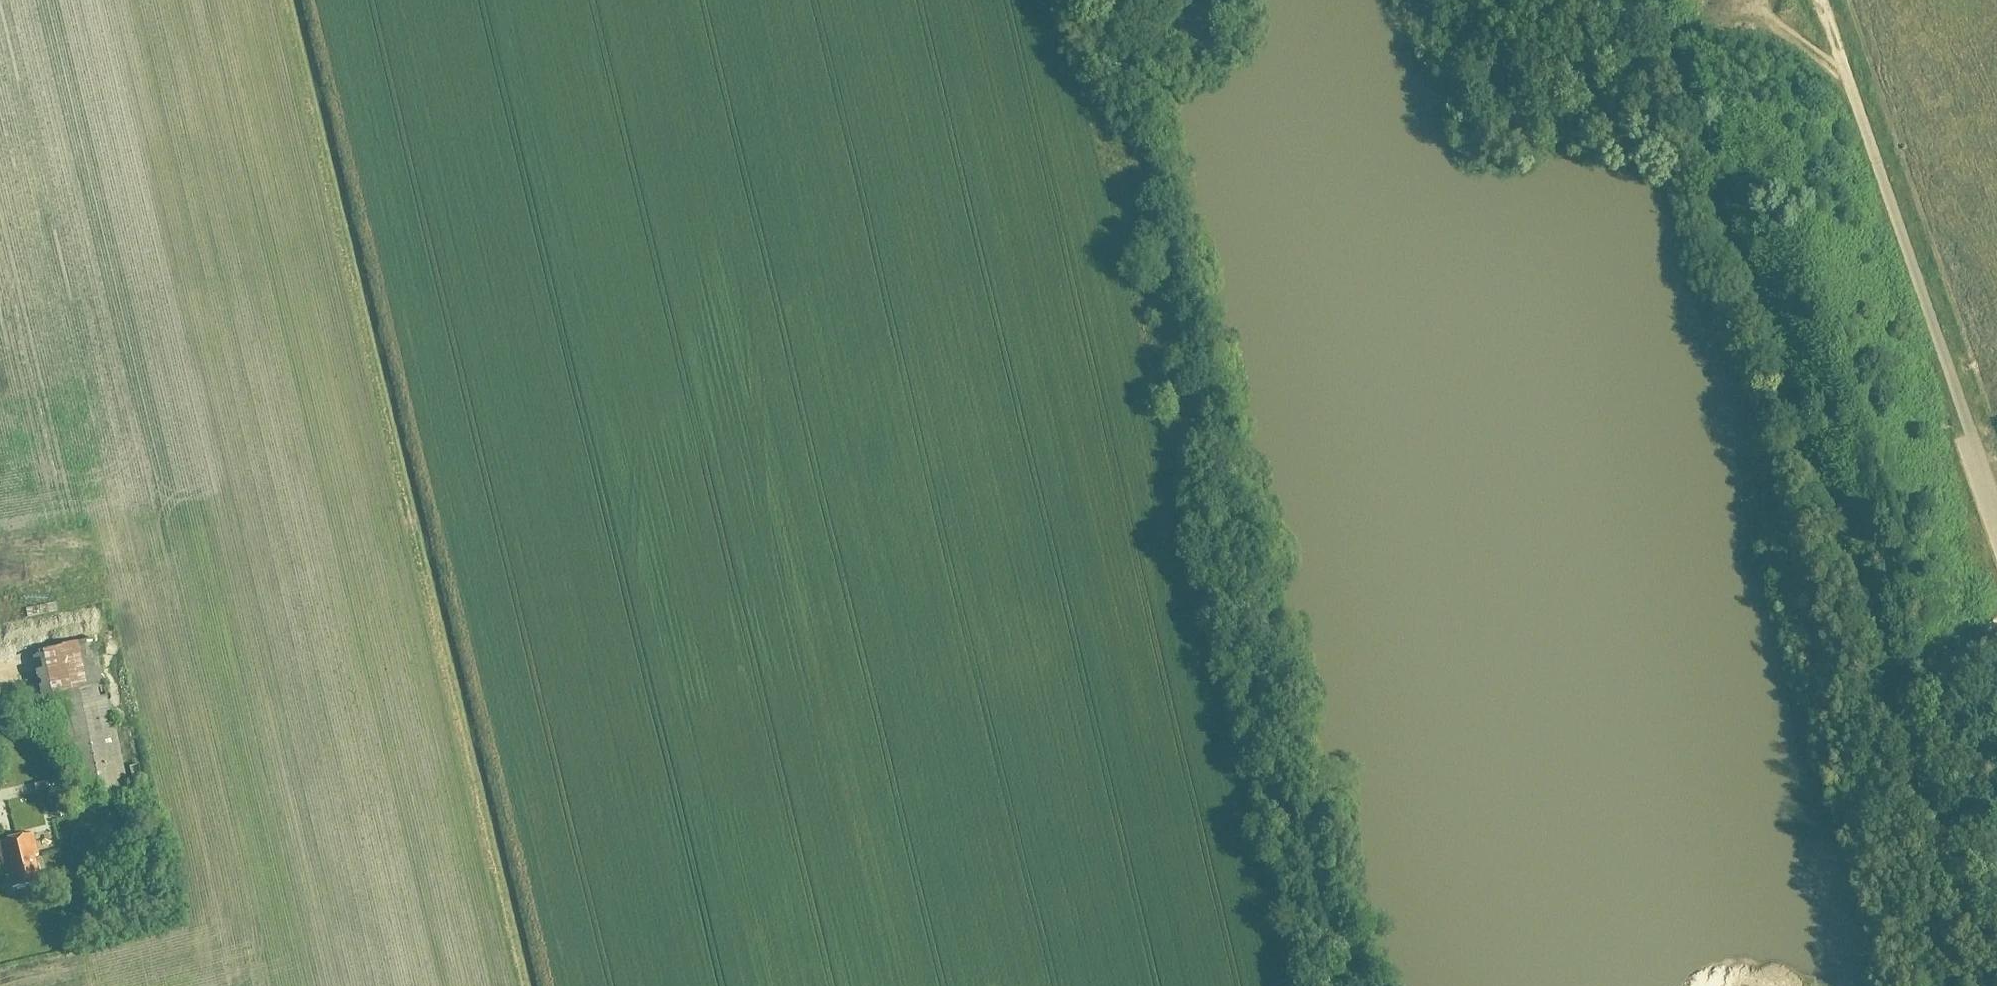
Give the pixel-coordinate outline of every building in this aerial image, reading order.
[(79,648),(66,653),(74,674),(87,669),(79,648)] [(112,733),(102,686),(18,705),(22,723),(55,715),(75,807),(128,796),(114,733),(112,733)] [(24,823),(18,799),(0,803),(0,815),(3,828),(24,823)] [(6,877),(10,876),(13,888),(41,881),(35,857),(38,856),(33,834),(0,842),(0,854),(6,877)]
